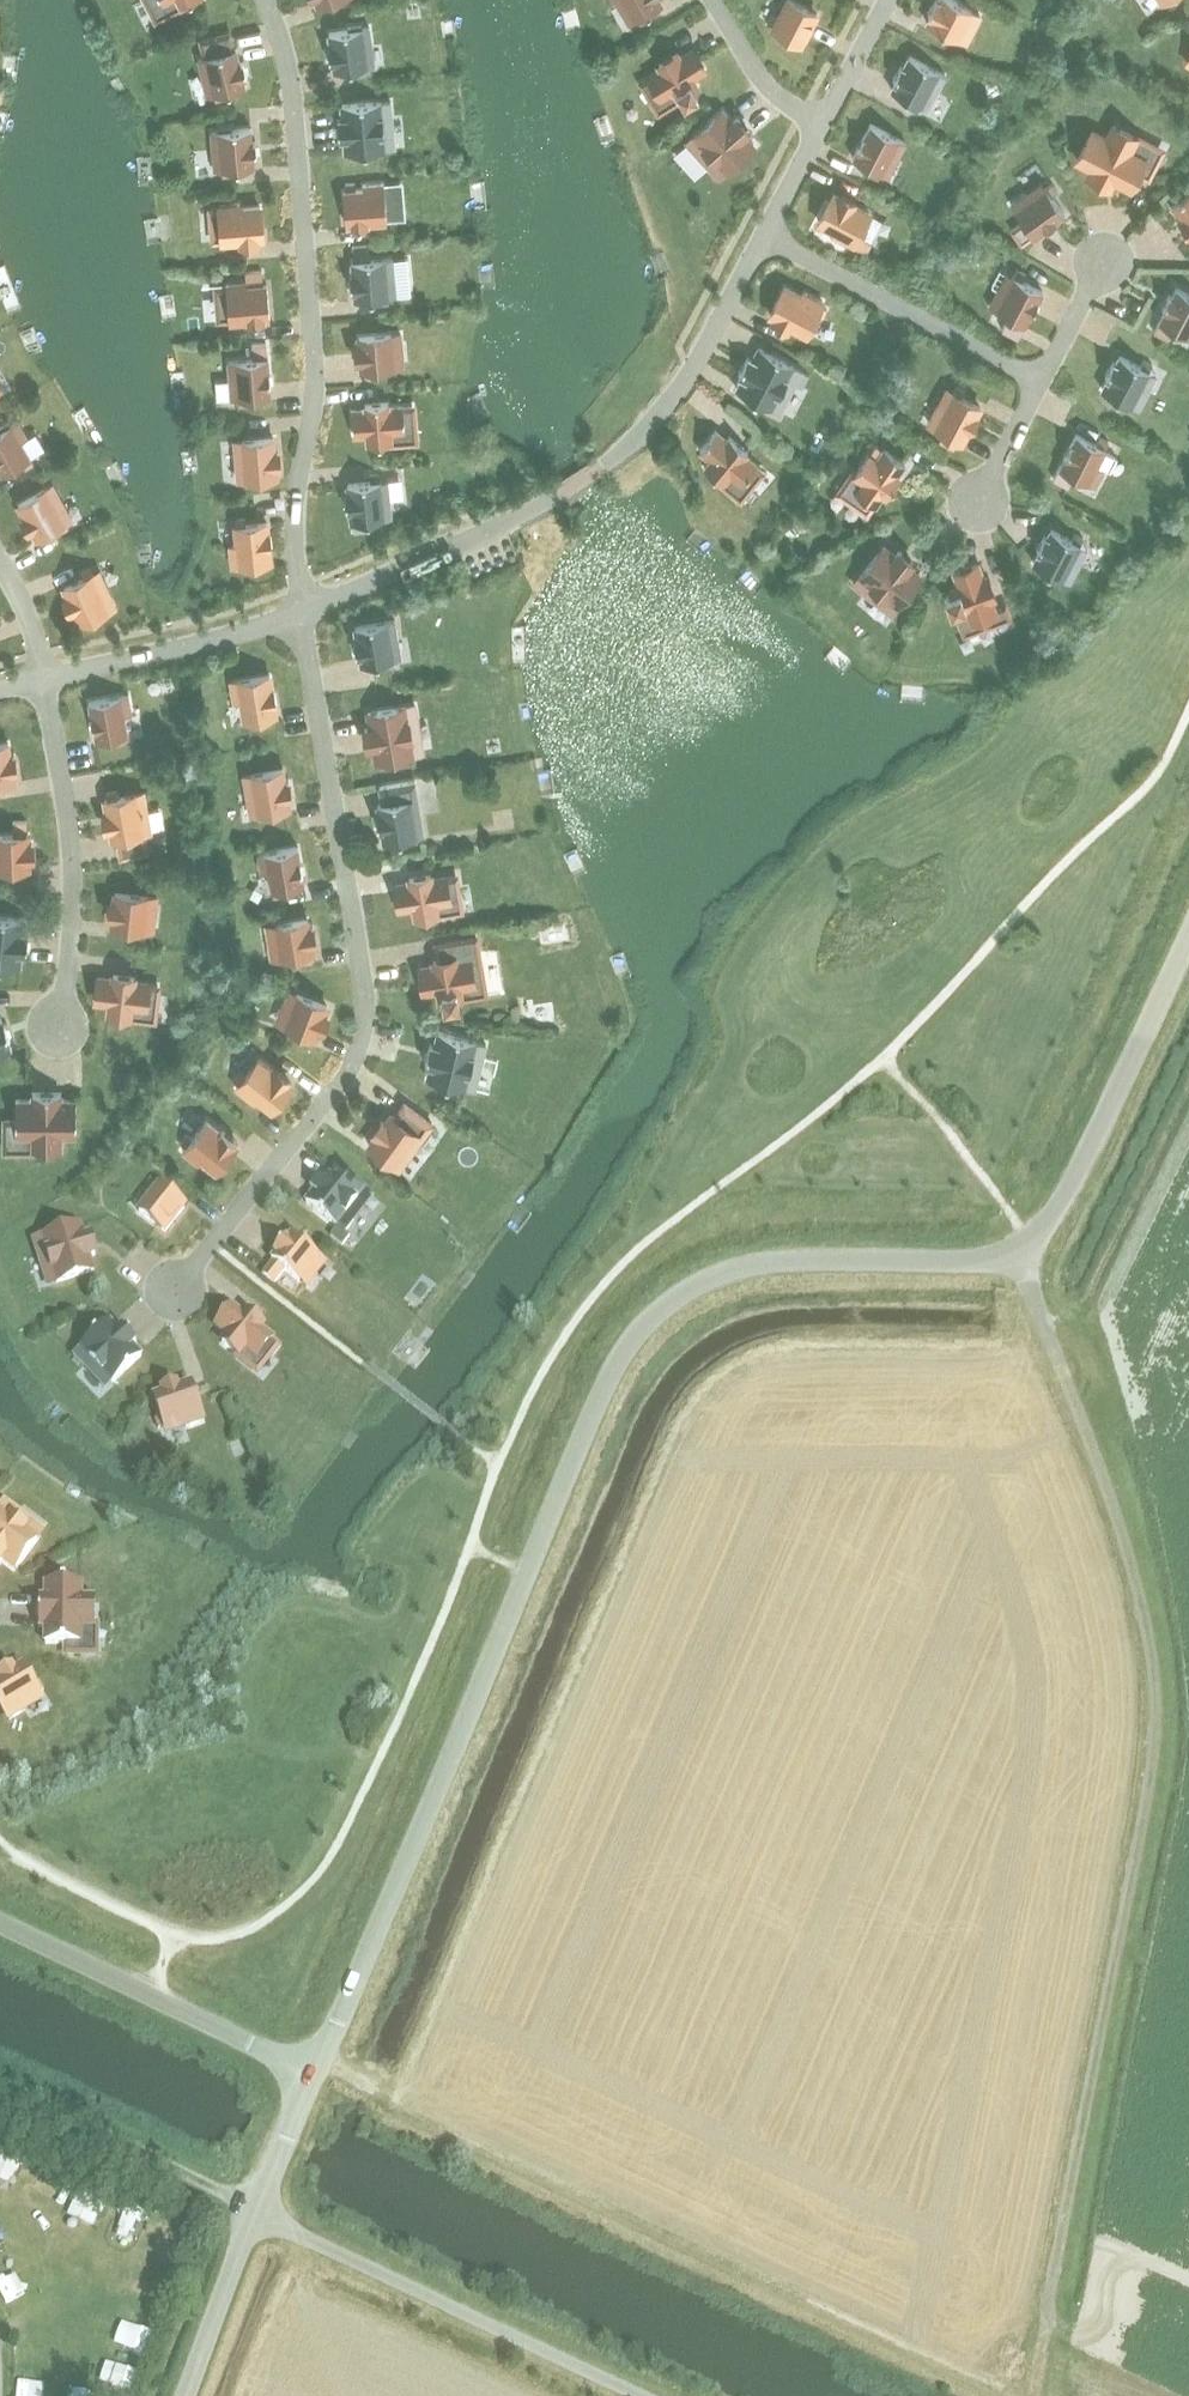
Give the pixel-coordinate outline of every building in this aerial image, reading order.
[(618,6),(624,3),(634,19),(638,25),(646,20),(644,17),(643,14),(662,2),(661,0),(614,0),(618,6)] [(766,23),(772,26),(801,42),(815,14),(789,0),(786,0),(777,18),(770,14),(766,23)] [(926,22),(956,38),(968,16),(976,20),(979,14),(971,10),(971,9),(955,0),(938,0),(938,1),(936,0),(934,0),(927,13),(930,15),(926,22)] [(357,66),(358,73),(367,72),(366,65),(367,65),(364,46),(371,44),(368,26),(361,27),(360,23),(347,25),(347,29),(328,32),(331,45),(327,46),(329,60),(333,60),(334,69),(357,66)] [(200,40),(204,56),(197,58),(201,76),(208,75),(213,93),(215,100),(224,98),(223,91),(245,86),(243,76),(246,75),(243,61),(239,62),(236,48),(232,49),(228,33),(200,40)] [(648,76),(640,81),(646,90),(654,85),(660,95),(673,88),(678,97),(681,95),(684,100),(697,92),(694,87),(696,85),(691,76),(704,69),(699,62),(700,61),(696,55),(696,56),(695,55),(691,49),(679,57),(676,53),(658,64),(661,68),(648,76)] [(935,91),(944,74),(909,55),(902,68),(899,66),(897,70),(892,79),(895,80),(891,89),(911,100),(908,106),(916,111),(920,105),(929,88),(935,91)] [(390,100),(341,104),(343,118),(337,119),(338,138),(344,137),(345,152),(385,148),(382,115),(391,114),(390,100)] [(722,110),(693,135),(714,159),(707,165),(717,176),(724,170),(753,145),(743,134),(748,130),(736,117),(732,121),(722,110)] [(896,158),(905,141),(869,123),(852,157),(872,167),(870,171),(869,174),(877,178),(881,172),(890,155),(896,158)] [(1092,129),(1076,160),(1090,167),(1086,173),(1111,186),(1114,180),(1130,188),(1139,169),(1148,173),(1154,163),(1145,158),(1146,157),(1130,149),(1137,136),(1112,123),(1106,137),(1092,129)] [(222,175),(231,174),(231,167),(253,165),(253,155),(256,155),(255,141),(251,141),(250,127),(231,129),(231,125),(217,127),(218,130),(210,131),(212,150),(219,149),(220,168),(221,168),(222,175)] [(363,189),(342,191),(345,223),(350,223),(350,225),(367,224),(367,222),(385,220),(383,198),(390,197),(389,188),(382,188),(382,182),(363,184),(363,189)] [(1025,192),(1009,203),(1022,221),(1011,229),(1022,244),(1033,236),(1064,214),(1050,195),(1056,191),(1051,183),(1045,187),(1029,198),(1025,192)] [(1172,205),(1181,217),(1177,220),(1188,236),(1188,192),(1172,205)] [(833,194),(818,223),(836,232),(834,237),(851,246),(852,243),(866,250),(872,239),(871,238),(864,235),(858,232),(868,212),(852,204),(853,201),(838,194),(837,196),(833,194)] [(220,219),(222,241),(240,239),(240,242),(257,240),(257,238),(262,238),(259,205),(238,207),(238,201),(219,203),(219,209),(212,210),(213,219),(220,219)] [(367,245),(350,246),(351,260),(368,259),(367,245)] [(351,260),(353,274),(349,274),(351,289),(354,288),(355,298),(378,297),(378,304),(388,303),(387,296),(388,296),(386,277),(393,276),(392,257),(368,259),(351,260)] [(997,289),(988,306),(1007,316),(1001,329),(1017,337),(1023,324),(1024,325),(1042,291),(1021,280),(1025,274),(1016,269),(1013,276),(1012,275),(1004,292),(997,289)] [(261,270),(244,271),(245,279),(245,281),(245,284),(262,283),(261,270)] [(245,281),(226,282),(229,320),(247,319),(247,321),(264,320),(264,317),(269,317),(266,282),(262,283),(245,284),(245,281)] [(826,308),(819,305),(822,299),(805,290),(803,295),(784,285),(769,314),(773,317),(772,319),(787,327),(789,325),(805,333),(815,313),(821,316),(826,308)] [(1175,287),(1171,296),(1168,294),(1161,307),(1164,308),(1158,321),(1153,331),(1168,339),(1173,329),(1175,330),(1173,333),(1185,339),(1187,336),(1188,337),(1188,294),(1175,287)] [(360,359),(361,367),(393,365),(391,341),(400,340),(400,333),(391,334),(391,333),(358,336),(359,344),(355,345),(357,359),(360,359)] [(266,340),(249,341),(251,358),(267,356),(266,340)] [(738,373),(743,376),(736,389),(771,408),(787,378),(795,382),(802,370),(793,365),(794,365),(759,346),(752,360),(746,357),(738,373)] [(1116,361),(1113,360),(1104,377),(1107,379),(1101,389),(1118,398),(1117,401),(1129,407),(1131,404),(1137,407),(1146,390),(1139,387),(1148,370),(1151,364),(1143,359),(1139,366),(1119,355),(1116,361)] [(270,395),(267,356),(251,358),(227,360),(229,379),(236,378),(237,397),(238,397),(239,405),(248,404),(248,397),(270,395)] [(936,405),(927,421),(943,429),(957,437),(962,440),(980,407),(960,396),(964,390),(955,385),(952,392),(951,391),(942,408),(936,405)] [(367,432),(368,443),(390,441),(389,430),(404,429),(403,417),(412,416),(411,405),(402,406),(402,405),(387,406),(387,401),(364,403),(365,408),(350,409),(352,433),(367,432)] [(1,472),(20,461),(23,468),(32,463),(28,457),(28,456),(19,440),(25,436),(16,420),(11,423),(9,420),(0,425),(0,471),(1,472)] [(943,429),(938,438),(952,445),(957,437),(943,429)] [(711,458),(704,467),(721,481),(728,473),(740,482),(747,473),(754,479),(761,470),(754,464),(755,464),(743,454),(746,451),(729,436),(726,440),(714,430),(699,449),(711,458)] [(1058,467),(1052,478),(1067,486),(1073,475),(1094,485),(1103,468),(1096,465),(1105,448),(1104,448),(1108,441),(1099,437),(1096,443),(1075,433),(1058,467)] [(273,438),(234,441),(235,459),(242,458),(244,478),(244,477),(245,485),(255,484),(254,477),(276,475),(275,465),(278,465),(277,451),(274,451),(273,438)] [(864,498),(859,505),(868,512),(873,504),(874,505),(882,492),(886,495),(899,477),(895,474),(904,462),(884,448),(875,460),(867,454),(854,473),(862,479),(854,491),(864,498)] [(84,478),(90,493),(104,487),(98,472),(84,478)] [(349,508),(351,522),(365,520),(391,517),(389,498),(382,499),(380,480),(379,480),(378,473),(369,474),(370,481),(347,483),(348,493),(345,494),(346,508),(349,508)] [(31,528),(36,536),(55,526),(59,532),(67,527),(64,521),(55,504),(61,500),(52,484),(18,504),(25,516),(22,518),(28,529),(31,528)] [(266,522),(244,525),(244,517),(234,519),(235,526),(234,526),(237,545),(229,546),(231,564),(270,560),(266,522)] [(365,520),(351,522),(352,532),(366,531),(365,520)] [(1039,550),(1033,563),(1068,581),(1077,564),(1071,561),(1080,544),(1079,544),(1082,537),(1074,533),(1071,539),(1050,529),(1046,538),(1043,536),(1036,549),(1039,550)] [(871,585),(896,604),(919,574),(908,565),(911,560),(897,550),(894,554),(882,545),(858,575),(859,576),(853,583),(865,592),(871,585)] [(983,616),(986,624),(1005,617),(1002,607),(993,610),(989,598),(993,596),(986,576),(981,578),(976,564),(969,566),(968,566),(962,568),(962,569),(955,572),(960,585),(950,589),(951,592),(945,594),(950,608),(956,606),(957,609),(967,606),(972,620),(983,616)] [(73,608),(79,621),(114,605),(107,588),(100,591),(92,574),(89,567),(80,571),(83,578),(63,587),(67,596),(64,598),(70,610),(73,608)] [(394,619),(354,626),(357,639),(354,640),(356,654),(359,654),(361,663),(384,660),(385,667),(394,665),(393,658),(394,658),(390,639),(397,638),(394,619)] [(275,712),(269,675),(230,681),(233,699),(240,698),(244,717),(245,724),(255,722),(254,715),(275,712)] [(93,700),(88,701),(95,738),(117,734),(119,741),(128,739),(127,732),(124,713),(131,712),(127,693),(93,700)] [(367,712),(370,727),(364,728),(367,745),(373,744),(375,759),(413,752),(408,721),(417,719),(414,705),(405,706),(367,712)] [(0,744),(0,782),(14,779),(12,770),(15,769),(13,756),(10,756),(7,743),(0,744)] [(282,769),(243,775),(246,793),(253,792),(257,811),(258,818),(268,816),(267,809),(288,805),(286,796),(290,795),(288,782),(284,782),(282,769)] [(420,815),(413,816),(408,790),(415,789),(414,780),(378,786),(381,802),(377,803),(379,813),(375,814),(378,828),(381,827),(384,841),(402,838),(403,841),(416,839),(416,835),(423,834),(420,815)] [(107,813),(104,814),(106,827),(109,826),(111,836),(116,835),(120,856),(146,851),(142,830),(143,830),(139,811),(146,810),(143,792),(104,799),(107,813)] [(28,865),(28,857),(32,857),(31,842),(28,842),(27,834),(0,835),(0,866),(28,865)] [(297,846),(258,853),(261,872),(268,870),(271,889),(273,896),(282,895),(281,888),(303,884),(297,846)] [(408,878),(409,882),(395,885),(396,893),(395,893),(396,900),(397,900),(399,907),(413,905),(415,915),(418,915),(418,918),(434,915),(433,912),(436,912),(434,901),(449,899),(447,887),(456,886),(454,875),(445,876),(431,879),(430,874),(408,878)] [(112,915),(111,923),(144,927),(146,904),(155,904),(156,897),(147,896),(114,892),(114,901),(110,900),(109,915),(112,915)] [(18,966),(20,951),(26,951),(27,933),(22,932),(23,918),(0,916),(0,964),(18,966)] [(307,919),(275,924),(280,955),(299,952),(301,963),(312,961),(310,950),(312,950),(311,942),(314,941),(311,927),(308,927),(307,919)] [(479,958),(476,937),(444,942),(447,959),(433,961),(434,966),(419,968),(420,976),(419,976),(421,983),(423,991),(437,989),(439,999),(442,998),(443,1004),(458,1002),(457,996),(460,995),(459,985),(473,983),(471,971),(480,969),(478,959),(479,958)] [(95,992),(94,1000),(109,1002),(108,1012),(129,1015),(131,1004),(145,1006),(147,994),(156,995),(157,984),(148,983),(133,981),(134,977),(112,974),(112,979),(97,977),(96,985),(95,985),(95,992)] [(296,993),(284,1023),(302,1030),(299,1040),(309,1044),(313,1034),(315,1035),(318,1027),(321,1028),(326,1014),(323,1013),(326,1005),(296,993)] [(9,1048),(6,1038),(9,1037),(4,1023),(1,1024),(0,1021),(0,1051),(9,1048)] [(476,1040),(438,1031),(434,1046),(429,1044),(424,1062),(430,1064),(427,1078),(465,1087),(473,1056),(481,1058),(485,1043),(476,1041),(476,1040)] [(273,1069),(258,1058),(242,1078),(237,1073),(231,1081),(236,1085),(234,1088),(251,1100),(255,1096),(270,1108),(291,1082),(287,1080),(289,1078),(274,1067),(273,1069)] [(33,1134),(33,1148),(60,1148),(60,1133),(75,1133),(75,1099),(60,1099),(60,1092),(32,1092),(32,1099),(15,1099),(15,1120),(5,1121),(5,1133),(15,1133),(15,1134),(33,1134)] [(427,1130),(433,1122),(403,1101),(393,1115),(390,1113),(384,1121),(381,1119),(373,1131),(376,1132),(368,1144),(400,1167),(412,1152),(406,1147),(421,1126),(427,1130)] [(185,1146),(182,1149),(198,1162),(201,1158),(217,1171),(237,1145),(234,1142),(235,1140),(221,1129),(220,1131),(206,1120),(189,1140),(181,1134),(177,1140),(185,1146)] [(314,1192),(305,1204),(336,1228),(344,1233),(353,1221),(346,1216),(366,1191),(335,1166),(325,1178),(321,1174),(310,1189),(314,1192)] [(152,1196),(138,1213),(164,1233),(183,1208),(158,1188),(152,1184),(146,1192),(152,1196)] [(47,1253),(56,1283),(93,1272),(88,1258),(94,1256),(89,1239),(83,1241),(79,1227),(42,1238),(42,1239),(33,1242),(38,1256),(47,1253)] [(336,1228),(329,1237),(341,1247),(348,1238),(343,1234),(336,1228)] [(272,1263),(261,1276),(272,1284),(282,1271),(297,1283),(317,1257),(291,1236),(286,1243),(283,1241),(273,1253),(276,1255),(271,1262),(272,1263)] [(228,1335),(222,1344),(239,1357),(245,1349),(257,1358),(264,1349),(271,1355),(278,1346),(271,1340),(259,1331),(262,1327),(245,1314),(242,1318),(231,1308),(226,1315),(225,1314),(221,1320),(216,1326),(228,1335)] [(83,1367),(90,1361),(112,1384),(140,1357),(130,1346),(134,1342),(122,1329),(117,1333),(107,1322),(79,1349),(79,1350),(73,1356),(83,1367)] [(161,1418),(154,1421),(157,1430),(164,1427),(164,1428),(182,1421),(185,1428),(202,1422),(189,1385),(176,1390),(175,1387),(162,1391),(163,1394),(154,1398),(161,1418)] [(1,1560),(13,1569),(36,1538),(11,1519),(17,1512),(5,1503),(0,1509),(0,1561),(1,1560)] [(45,1584),(45,1599),(38,1599),(38,1627),(45,1627),(45,1644),(66,1644),(66,1654),(78,1654),(78,1644),(79,1644),(79,1627),(94,1627),(94,1599),(79,1599),(80,1584),(45,1584)] [(0,1680),(0,1705),(9,1720),(25,1711),(21,1705),(37,1695),(43,1691),(38,1683),(32,1686),(21,1667),(13,1673),(11,1670),(0,1676),(0,1678),(1,1680),(0,1680)] [(1,2185),(10,2162),(0,2157),(0,2185),(1,2185)] [(66,2190),(56,2213),(83,2225),(93,2202),(66,2190)]
